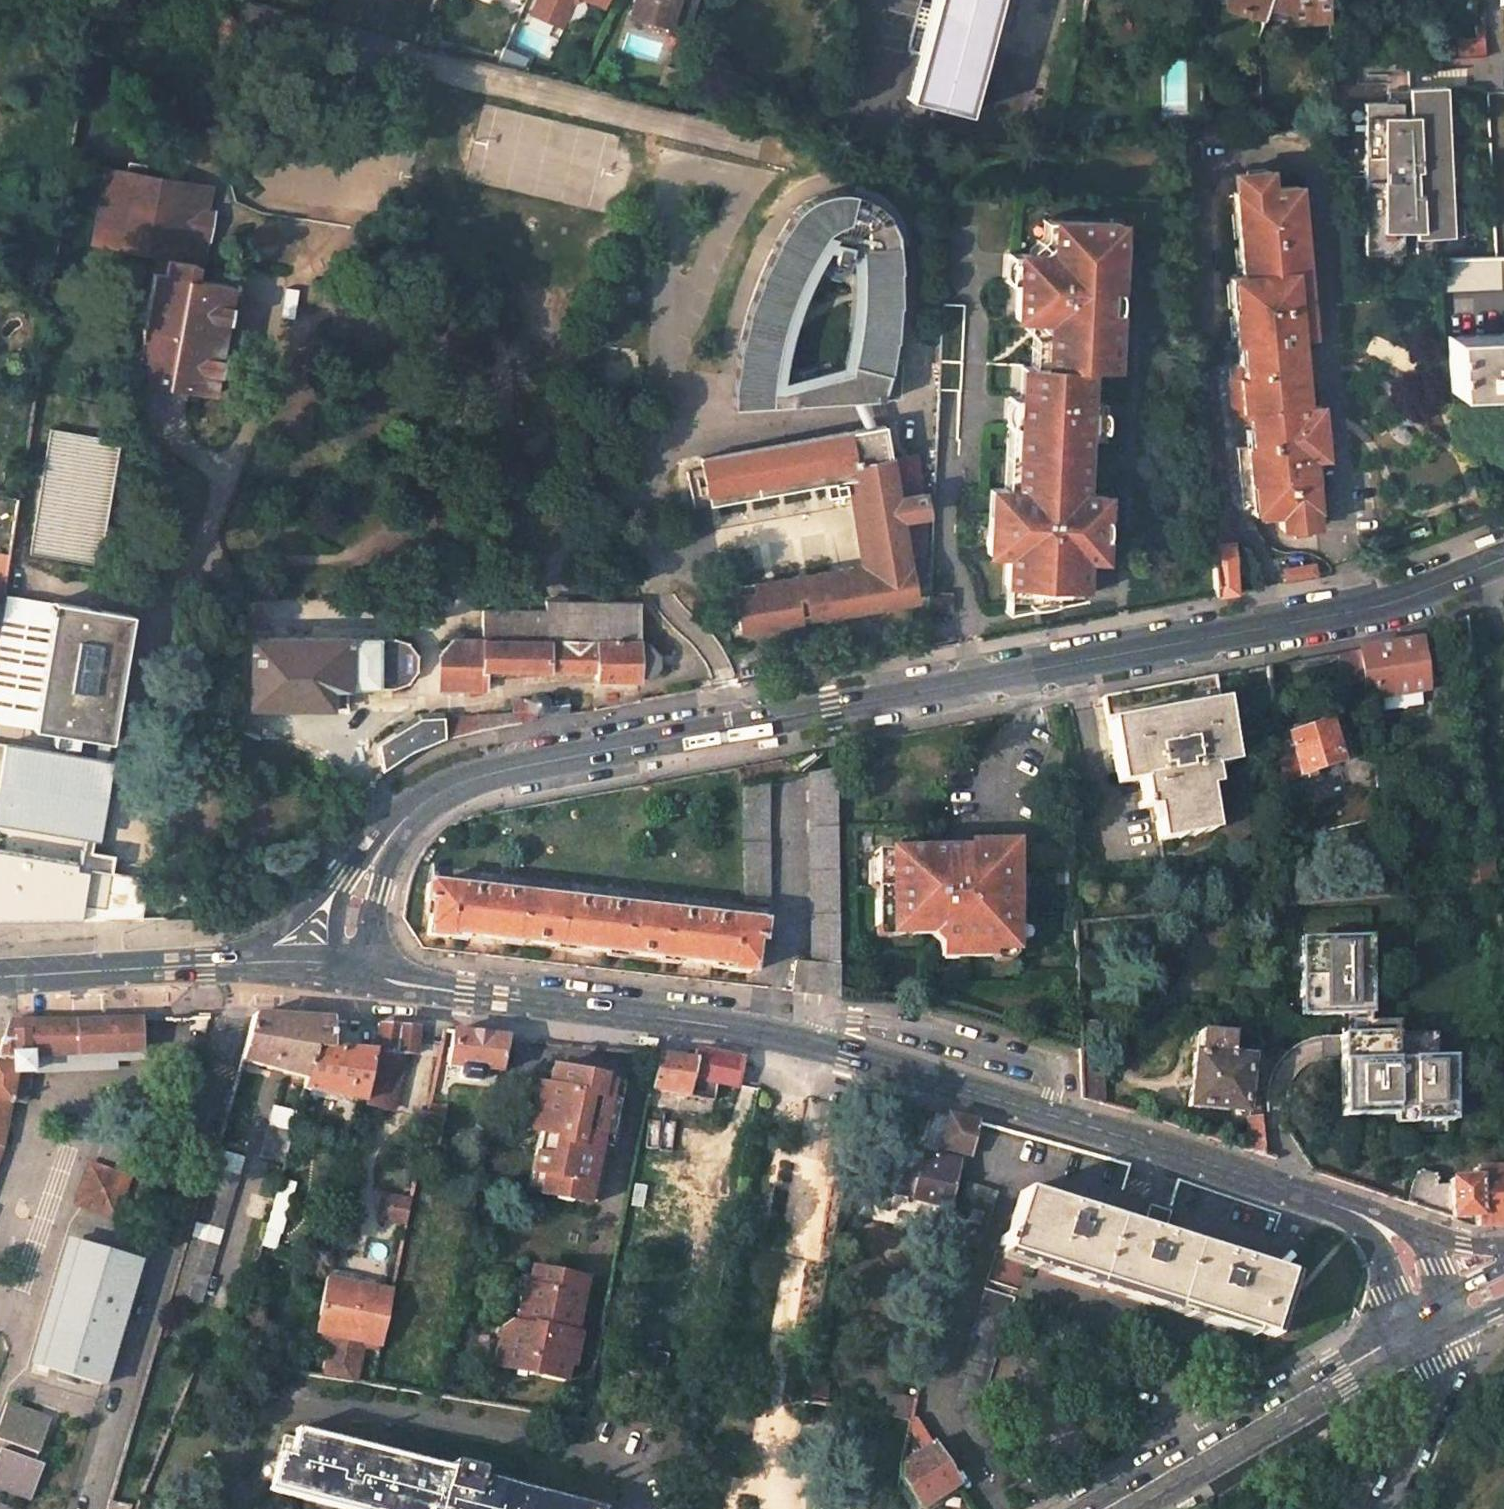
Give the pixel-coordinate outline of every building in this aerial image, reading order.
[(536,14),(556,23),(563,7),(573,3),(580,0),(542,0),(536,14)] [(670,26),(669,30),(688,36),(699,0),(634,0),(630,13),(670,26)] [(919,52),(907,98),(967,113),(996,0),(932,0),(919,52)] [(1225,2),(1261,18),(1265,5),(1267,0),(1226,0),(1225,2)] [(1265,5),(1292,5),(1292,23),(1314,21),(1314,8),(1329,7),(1329,0),(1267,0),(1265,5)] [(563,26),(573,3),(563,7),(556,23),(563,26)] [(1329,7),(1314,8),(1314,21),(1330,21),(1329,7)] [(1482,41),(1458,43),(1458,58),(1470,57),(1483,57),(1482,41)] [(1455,235),(1446,85),(1408,87),(1408,88),(1409,100),(1388,102),(1364,103),(1372,240),(1455,235)] [(1409,100),(1408,88),(1387,89),(1388,102),(1409,100)] [(134,382),(213,395),(233,285),(204,280),(207,265),(203,264),(212,213),(216,214),(221,188),(97,166),(84,245),(155,257),(166,258),(163,274),(152,272),(134,382)] [(1269,169),(1234,172),(1236,191),(1271,187),(1269,169)] [(873,188),(858,182),(857,181),(854,191),(868,197),(883,209),(890,218),(896,233),(897,241),(907,240),(906,231),(899,213),(890,202),(873,188)] [(1312,338),(1298,185),(1271,187),(1236,191),(1245,275),(1233,276),(1237,312),(1233,313),(1236,342),(1240,341),(1243,366),(1249,422),(1252,444),(1241,446),(1245,483),(1248,483),(1251,508),(1252,515),(1266,514),(1279,513),(1281,529),(1315,526),(1314,511),(1316,511),(1311,457),(1324,456),(1319,405),(1306,405),(1300,339),(1312,338)] [(808,259),(817,244),(824,232),(859,241),(860,264),(861,288),(860,308),(857,328),(854,346),(850,363),(829,367),(831,375),(769,392),(769,405),(850,400),(863,399),(898,396),(900,356),(891,356),(896,328),(898,304),(899,281),(899,263),(897,241),(896,233),(890,218),(883,209),(868,197),(854,191),(842,189),(826,190),(813,195),(799,204),(789,216),(777,238),(765,260),(800,275),(808,259)] [(216,267),(226,216),(216,214),(212,213),(203,264),(207,265),(216,267)] [(1119,267),(1121,223),(1052,219),(1050,252),(1021,251),(1021,254),(1020,283),(1018,319),(1028,319),(1041,320),(1039,362),(1033,362),(1020,361),(1018,400),(1014,490),(1004,490),(988,489),(985,553),(1007,554),(1005,582),(1083,586),(1085,558),(1102,558),(1103,535),(1100,535),(1101,514),(1105,515),(1106,493),(1083,491),(1086,436),(1088,400),(1089,365),(1114,366),(1117,310),(1109,309),(1110,290),(1118,290),(1119,267)] [(1045,219),(1044,237),(1021,251),(1050,252),(1052,219),(1045,219)] [(842,258),(844,246),(834,244),(832,255),(842,258)] [(1020,283),(1021,254),(1011,254),(1008,256),(1004,264),(1004,270),(1005,275),(1006,278),(1009,282),(1020,283)] [(166,258),(155,257),(152,272),(163,274),(166,258)] [(1503,286),(1503,258),(1442,261),(1444,288),(1503,286)] [(732,394),(732,407),(769,405),(769,392),(772,376),(774,360),(778,341),(782,324),(788,306),(793,292),(800,275),(765,260),(756,284),(751,294),(747,309),(744,319),(740,334),(736,357),(734,374),(732,394)] [(1120,293),(1118,290),(1110,290),(1109,309),(1117,310),(1117,309),(1120,306),(1121,301),(1121,296),(1120,294),(1120,293)] [(961,390),(965,304),(943,303),(938,389),(948,390),(961,390)] [(1028,319),(1027,327),(1034,335),(1033,362),(1039,362),(1041,320),(1028,319)] [(1446,334),(1450,391),(1503,389),(1503,332),(1446,334)] [(1233,414),(1244,423),(1249,422),(1243,366),(1237,367),(1229,378),(1233,414)] [(863,399),(850,400),(864,428),(875,426),(863,399)] [(1007,421),(1004,490),(1014,490),(1018,400),(1007,400),(1004,405),(1003,410),(1004,417),(1007,421)] [(1103,407),(1103,400),(1088,400),(1086,436),(1101,437),(1101,430),(1105,429),(1107,427),(1108,427),(1109,426),(1110,426),(1112,420),(1112,417),(1110,412),(1106,408),(1103,407)] [(864,428),(700,459),(707,495),(853,467),(871,572),(735,596),(741,631),(798,620),(796,608),(807,605),(809,617),(824,615),(825,616),(914,599),(906,558),(889,457),(888,449),(884,431),(883,425),(875,426),(864,428)] [(94,563),(111,457),(79,452),(82,433),(50,429),(30,553),(94,563)] [(111,457),(114,438),(82,433),(79,452),(111,457)] [(1236,446),(1242,509),(1251,508),(1248,483),(1245,483),(1241,446),(1236,446)] [(915,453),(889,457),(906,558),(923,555),(926,514),(915,453)] [(1109,519),(1105,515),(1101,514),(1100,535),(1103,535),(1104,535),(1106,534),(1108,532),(1110,525),(1109,519)] [(1235,591),(1231,541),(1219,542),(1217,520),(1209,522),(1214,595),(1235,591)] [(1284,568),(1286,582),(1320,577),(1318,564),(1284,568)] [(1005,582),(1006,597),(1058,600),(1083,595),(1083,586),(1005,582)] [(951,611),(952,593),(929,592),(928,610),(951,611)] [(3,594),(0,610),(0,723),(33,728),(54,602),(3,594)] [(640,601),(545,600),(545,610),(482,609),(481,640),(452,640),(439,655),(439,687),(484,688),(484,670),(595,671),(595,679),(638,679),(638,676),(650,676),(660,667),(659,654),(650,644),(639,644),(640,601)] [(132,615),(54,602),(33,728),(111,741),(132,615)] [(378,637),(250,637),(248,706),(346,707),(346,687),(378,687),(393,686),(407,681),(415,670),(416,654),(406,642),(393,637),(378,637)] [(1410,641),(1358,650),(1362,681),(1365,700),(1424,690),(1417,640),(1410,641)] [(1358,650),(1337,654),(1339,663),(1340,677),(1349,683),(1362,681),(1358,650)] [(1158,689),(1102,699),(1118,783),(1140,779),(1144,801),(1145,807),(1153,806),(1160,840),(1212,830),(1207,803),(1206,803),(1203,787),(1212,785),(1209,767),(1231,763),(1214,676),(1215,678),(1158,689)] [(542,717),(566,714),(565,702),(545,703),(540,698),(533,699),(528,704),(523,702),(512,702),(512,717),(442,721),(442,717),(416,718),(393,733),(395,737),(377,749),(381,775),(385,772),(388,770),(392,767),(395,765),(399,762),(403,760),(406,758),(410,756),(414,754),(418,752),(422,750),(426,748),(431,747),(435,745),(439,744),(443,742),(447,741),(451,740),(456,738),(460,737),(464,736),(468,735),(472,734),(477,733),(519,725),(535,719),(541,716),(542,717)] [(1293,753),(1277,759),(1280,783),(1306,773),(1308,778),(1317,775),(1316,770),(1341,761),(1327,722),(1287,736),(1293,753)] [(6,743),(0,778),(0,821),(82,834),(92,836),(95,837),(108,760),(6,743)] [(837,769),(808,775),(811,963),(840,966),(837,769)] [(767,782),(739,787),(741,902),(769,905),(767,782)] [(1010,845),(967,845),(967,855),(941,855),(872,857),(872,882),(878,882),(878,895),(872,896),(873,927),(909,927),(909,934),(928,935),(938,945),(939,958),(989,956),(989,952),(1013,951),(1010,845)] [(90,850),(80,848),(77,866),(110,872),(113,853),(90,850)] [(145,879),(72,870),(73,865),(0,852),(0,919),(140,916),(145,879)] [(1493,863),(1460,865),(1461,875),(1477,874),(1478,887),(1496,886),(1493,863)] [(1309,875),(1292,877),(1295,904),(1312,902),(1309,875)] [(473,889),(426,884),(424,902),(430,903),(426,935),(448,938),(449,934),(469,936),(536,943),(542,898),(506,894),(506,889),(496,888),(496,892),(483,891),(483,887),(473,886),(473,889)] [(578,902),(542,898),(536,943),(608,952),(641,956),(647,910),(610,906),(611,902),(601,900),(601,905),(587,903),(588,899),(578,898),(578,902)] [(683,914),(647,910),(641,956),(711,965),(729,967),(728,970),(750,973),(754,940),(760,941),(762,923),(740,920),(715,918),(716,914),(706,913),(706,917),(692,915),(693,911),(683,910),(683,914)] [(1085,922),(1075,922),(1076,940),(1085,939),(1085,922)] [(1452,1120),(1451,1058),(1440,1058),(1439,1030),(1358,1031),(1357,935),(1308,936),(1309,954),(1297,954),(1298,994),(1309,994),(1310,1012),(1340,1011),(1340,1032),(1341,1113),(1395,1112),(1395,1109),(1411,1108),(1411,1121),(1452,1120)] [(811,963),(795,961),(791,991),(839,997),(840,966),(811,963)] [(285,1017),(254,1015),(241,1061),(261,1066),(306,1079),(317,1046),(329,1047),(330,1020),(285,1017)] [(0,1048),(0,1152),(2,1146),(10,1100),(13,1100),(24,1102),(30,1072),(29,1057),(140,1053),(139,1019),(74,1022),(9,1022),(5,1032),(0,1048)] [(118,1059),(148,1058),(146,1019),(139,1019),(140,1053),(29,1057),(30,1072),(117,1068),(118,1059)] [(419,1027),(379,1024),(374,1050),(374,1051),(416,1054),(419,1027)] [(1097,1028),(1081,1030),(1081,1047),(1083,1099),(1102,1104),(1102,1061),(1100,1061),(1097,1028)] [(476,1034),(452,1031),(448,1065),(460,1067),(459,1076),(461,1079),(478,1081),(481,1079),(482,1069),(501,1071),(507,1037),(476,1034)] [(1231,1034),(1198,1032),(1197,1054),(1193,1053),(1188,1106),(1244,1112),(1248,1058),(1230,1056),(1231,1034)] [(639,1044),(658,1046),(658,1038),(639,1036),(639,1044)] [(329,1047),(317,1046),(306,1079),(303,1089),(364,1100),(374,1050),(349,1049),(329,1047)] [(364,1100),(392,1106),(403,1053),(374,1051),(364,1100)] [(538,1132),(534,1154),(547,1157),(544,1178),(530,1174),(527,1189),(557,1195),(556,1198),(573,1201),(573,1198),(596,1203),(607,1147),(611,1147),(623,1084),(602,1080),(602,1077),(551,1067),(547,1086),(538,1132)] [(538,1132),(547,1086),(536,1083),(526,1130),(538,1132)] [(1258,1100),(1249,1101),(1250,1118),(1246,1118),(1248,1150),(1265,1156),(1260,1116),(1258,1100)] [(445,1107),(430,1105),(422,1147),(437,1149),(445,1107)] [(296,1117),(273,1110),(261,1157),(283,1162),(296,1117)] [(978,1122),(947,1113),(937,1158),(886,1146),(877,1190),(946,1206),(952,1181),(958,1154),(970,1157),(978,1122)] [(244,1157),(217,1150),(175,1294),(201,1302),(244,1157)] [(534,1154),(530,1174),(544,1178),(547,1157),(534,1154)] [(128,1179),(90,1165),(77,1202),(114,1216),(128,1179)] [(1436,1184),(1428,1210),(1450,1217),(1450,1218),(1475,1216),(1475,1226),(1477,1227),(1503,1226),(1503,1168),(1473,1169),(1473,1179),(1448,1180),(1448,1184),(1436,1184)] [(1420,1170),(1415,1173),(1406,1203),(1428,1210),(1436,1184),(1437,1179),(1434,1174),(1420,1170)] [(293,1185),(279,1181),(261,1245),(273,1249),(278,1233),(279,1234),(293,1185)] [(997,1194),(963,1184),(950,1239),(980,1248),(997,1194)] [(1287,1274),(1021,1191),(1002,1253),(1268,1336),(1287,1274)] [(411,1198),(384,1193),(380,1214),(406,1220),(411,1198)] [(1170,1211),(1150,1205),(1144,1224),(1164,1230),(1170,1211)] [(139,1261),(70,1240),(31,1366),(100,1387),(139,1261)] [(521,1304),(518,1323),(513,1322),(505,1327),(502,1340),(512,1342),(507,1366),(531,1371),(531,1374),(566,1381),(570,1364),(574,1365),(580,1334),(576,1333),(587,1278),(537,1269),(531,1274),(530,1285),(535,1286),(531,1306),(521,1304)] [(356,1280),(327,1274),(324,1286),(353,1293),(354,1289),(356,1280)] [(390,1297),(354,1289),(353,1293),(324,1286),(324,1287),(315,1329),(381,1343),(390,1297)] [(1014,1297),(986,1289),(950,1404),(1005,1491),(1029,1475),(982,1399),(996,1356),(1014,1297)] [(497,1364),(507,1366),(512,1342),(502,1340),(497,1364)] [(669,1354),(655,1351),(652,1369),(666,1371),(669,1354)] [(827,1386),(811,1384),(810,1397),(825,1400),(827,1386)] [(46,1465),(38,1461),(54,1416),(10,1401),(2,1426),(0,1430),(0,1487),(34,1500),(46,1465)] [(912,1418),(909,1430),(922,1449),(931,1443),(912,1415),(912,1418)] [(1341,1422),(1317,1436),(1327,1452),(1350,1439),(1341,1422)] [(295,1429),(289,1457),(278,1454),(269,1491),(341,1508),(604,1508),(480,1477),(482,1469),(452,1461),(450,1469),(295,1429)] [(902,1462),(900,1479),(918,1508),(919,1508),(957,1484),(931,1443),(922,1449),(902,1462)]
